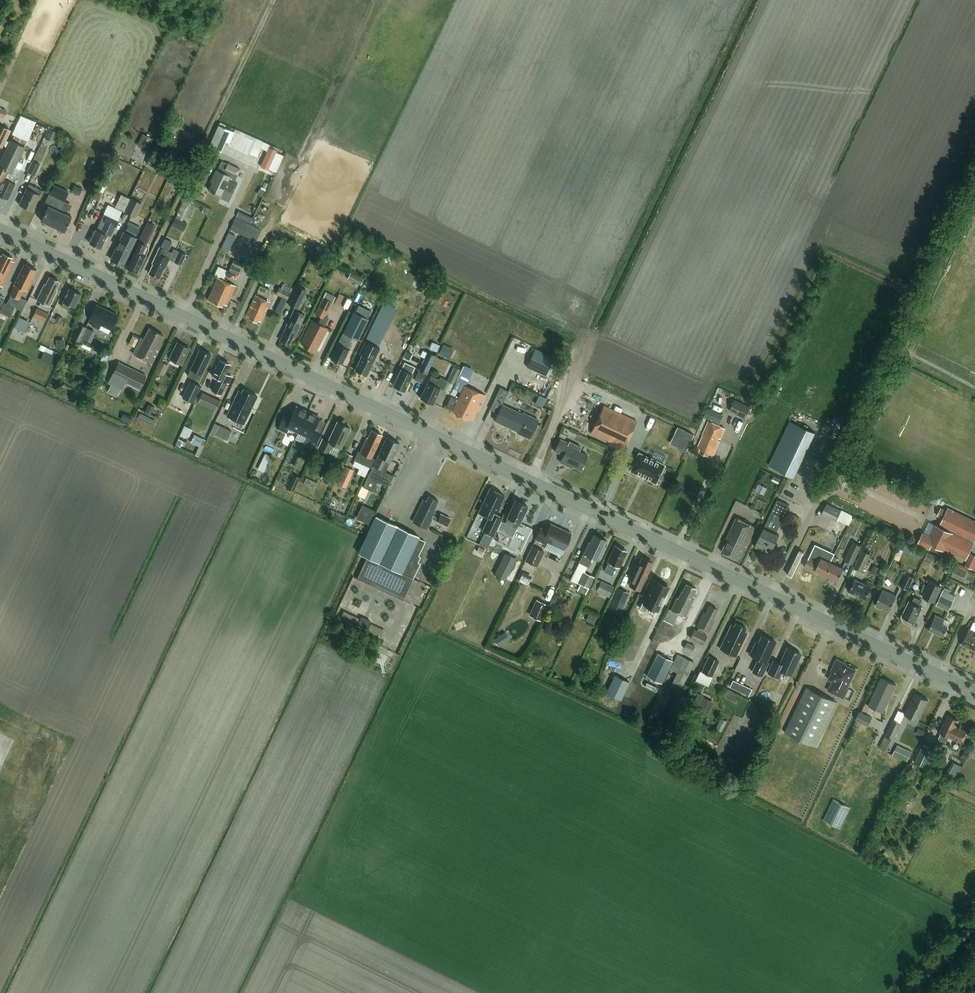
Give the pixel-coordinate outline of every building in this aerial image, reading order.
[(168,120),(162,133),(170,136),(175,123),(168,120)] [(219,125),(208,148),(219,153),(229,130),(219,125)] [(0,126),(0,147),(3,149),(11,131),(0,126)] [(17,176),(19,171),(11,167),(22,146),(11,140),(0,163),(0,196),(8,200),(15,183),(14,183),(17,176)] [(260,166),(268,170),(269,169),(276,152),(277,151),(269,147),(267,151),(260,166)] [(179,159),(161,150),(159,156),(177,165),(179,159)] [(157,166),(160,160),(151,156),(148,162),(157,166)] [(99,176),(104,165),(92,160),(87,171),(99,176)] [(161,174),(166,163),(160,160),(157,166),(155,171),(161,174)] [(32,161),(27,172),(35,176),(40,165),(32,161)] [(111,170),(119,167),(117,161),(109,164),(111,170)] [(208,190),(222,197),(224,191),(233,195),(238,183),(234,182),(240,170),(228,164),(223,173),(216,170),(212,178),(214,179),(208,190)] [(32,211),(42,191),(29,184),(19,205),(32,211)] [(53,185),(40,215),(43,216),(41,221),(65,232),(71,217),(59,211),(68,192),(53,185)] [(135,218),(142,204),(131,199),(124,213),(135,218)] [(210,209),(206,208),(204,214),(198,226),(202,228),(210,209)] [(252,219),(238,213),(236,217),(250,224),(252,219)] [(90,244),(100,249),(107,235),(110,237),(117,221),(106,215),(103,223),(104,224),(100,232),(96,230),(90,244)] [(187,224),(175,218),(171,226),(183,231),(187,224)] [(156,226),(148,222),(145,228),(153,232),(156,226)] [(121,231),(124,232),(111,260),(123,266),(137,238),(135,238),(139,230),(124,223),(121,231)] [(227,252),(234,235),(229,233),(221,249),(227,252)] [(145,259),(146,256),(141,254),(145,245),(138,242),(126,267),(132,270),(133,271),(135,272),(137,272),(138,273),(142,263),(144,263),(145,260),(145,259)] [(165,269),(169,259),(162,256),(164,250),(160,248),(152,263),(154,264),(149,273),(159,278),(164,268),(165,269)] [(270,260),(273,253),(268,251),(265,258),(270,260)] [(186,255),(179,252),(174,262),(181,265),(186,255)] [(14,262),(11,260),(12,258),(3,254),(2,256),(0,255),(0,286),(2,287),(14,262)] [(223,267),(219,265),(215,274),(225,279),(232,262),(226,259),(223,267)] [(271,262),(265,259),(260,270),(266,273),(271,262)] [(229,271),(238,275),(243,264),(234,260),(229,271)] [(27,290),(37,270),(24,264),(14,285),(15,285),(10,295),(7,303),(21,310),(27,300),(20,296),(24,289),(27,290)] [(347,279),(361,285),(364,279),(350,273),(347,279)] [(49,306),(57,290),(56,290),(60,282),(55,280),(55,279),(52,278),(51,278),(49,277),(46,285),(45,284),(37,300),(49,306)] [(236,286),(217,278),(207,300),(222,307),(223,304),(227,305),(236,286)] [(290,293),(292,289),(283,284),(281,288),(279,287),(276,294),(287,300),(290,293)] [(288,304),(297,309),(306,291),(297,286),(288,304)] [(74,308),(81,294),(69,289),(63,302),(61,306),(70,311),(72,307),(74,308)] [(261,322),(270,302),(256,296),(252,303),(253,304),(251,307),(250,307),(246,315),(250,317),(249,319),(257,323),(258,321),(261,322)] [(332,303),(323,298),(315,314),(321,317),(318,324),(312,321),(301,343),(304,345),(303,347),(313,352),(314,350),(316,351),(328,329),(324,327),(328,318),(325,317),(332,303)] [(378,345),(396,309),(384,303),(366,339),(378,345)] [(118,315),(96,305),(89,320),(93,321),(91,326),(99,330),(101,325),(111,330),(118,315)] [(37,308),(33,316),(30,324),(40,329),(44,321),(47,313),(37,308)] [(287,327),(280,340),(289,345),(293,337),(294,336),(304,316),(294,311),(286,326),(287,327)] [(358,340),(368,319),(354,312),(331,359),(332,359),(332,361),(335,362),(336,362),(342,364),(346,356),(347,356),(350,350),(347,348),(352,338),(358,340)] [(86,327),(79,324),(72,339),(79,342),(86,327)] [(152,364),(162,345),(159,344),(163,336),(150,329),(144,340),(141,339),(133,354),(152,364)] [(56,348),(64,348),(64,340),(56,340),(56,348)] [(366,376),(374,360),(380,348),(365,342),(359,354),(362,355),(355,370),(366,376)] [(181,365),(189,348),(178,343),(170,359),(181,365)] [(438,354),(447,358),(451,348),(443,344),(438,354)] [(536,348),(527,367),(545,376),(554,357),(536,348)] [(199,381),(211,355),(200,350),(187,376),(199,381)] [(427,351),(418,370),(426,374),(435,355),(427,351)] [(409,360),(412,355),(406,352),(403,358),(409,360)] [(225,373),(229,365),(221,361),(217,369),(216,368),(212,376),(217,379),(212,391),(221,395),(227,383),(229,384),(232,377),(225,373)] [(146,376),(119,363),(118,362),(108,384),(121,390),(125,382),(139,389),(146,376)] [(160,362),(156,372),(163,375),(167,365),(160,362)] [(404,391),(412,375),(407,372),(411,365),(404,362),(401,369),(393,386),(404,391)] [(454,384),(460,370),(453,367),(447,381),(447,382),(454,384)] [(444,382),(445,379),(440,377),(439,380),(431,376),(428,383),(428,382),(420,399),(433,405),(440,388),(444,382)] [(190,381),(182,398),(194,403),(201,386),(190,381)] [(486,396),(464,386),(452,411),(457,413),(456,416),(465,420),(466,417),(473,421),(477,412),(478,413),(486,396)] [(508,391),(500,387),(495,398),(503,402),(508,391)] [(244,424),(257,397),(243,390),(242,392),(239,391),(227,416),(244,424)] [(220,401),(202,393),(198,402),(215,410),(220,401)] [(745,419),(751,408),(735,400),(730,411),(745,419)] [(150,415),(154,407),(148,405),(145,412),(150,415)] [(522,414),(502,405),(498,413),(494,421),(514,430),(517,431),(516,433),(530,439),(538,420),(533,418),(522,413),(522,414)] [(590,434),(624,449),(637,422),(604,406),(590,434)] [(298,432),(307,412),(296,407),(290,419),(283,416),(278,429),(286,433),(289,428),(298,432)] [(716,413),(708,409),(705,417),(712,420),(716,413)] [(313,430),(319,418),(307,412),(298,432),(308,436),(302,449),(310,453),(320,433),(313,430)] [(700,450),(699,453),(712,458),(725,429),(709,421),(703,435),(703,436),(697,448),(700,450)] [(815,433),(789,421),(768,466),(794,478),(815,433)] [(341,448),(350,428),(337,422),(328,441),(323,439),(318,448),(329,453),(333,444),(341,448)] [(231,432),(220,426),(215,435),(227,441),(231,432)] [(371,457),(382,435),(380,434),(380,433),(377,432),(376,432),(372,430),(368,438),(366,437),(360,452),(358,451),(353,460),(369,468),(374,459),(371,457)] [(199,447),(203,439),(194,435),(190,443),(199,447)] [(378,481),(387,461),(390,463),(393,456),(395,455),(396,453),(396,451),(399,444),(387,437),(373,467),(372,467),(363,487),(373,491),(378,481)] [(573,446),(563,441),(560,440),(555,451),(563,456),(560,462),(568,466),(569,465),(581,470),(587,456),(572,448),(573,446)] [(612,461),(616,453),(609,450),(605,457),(612,461)] [(849,456),(842,452),(838,459),(845,462),(849,456)] [(271,456),(265,453),(257,469),(263,472),(271,456)] [(352,455),(346,453),(342,462),(348,464),(352,455)] [(664,465),(639,453),(630,471),(656,483),(664,465)] [(863,463),(856,459),(852,466),(860,469),(863,463)] [(354,470),(346,467),(338,484),(346,487),(354,470)] [(300,478),(293,475),(287,489),(294,492),(300,478)] [(306,483),(316,486),(318,481),(307,478),(306,483)] [(783,479),(776,493),(781,495),(788,481),(783,479)] [(755,492),(763,496),(766,489),(758,485),(755,492)] [(482,531),(493,536),(502,517),(496,514),(501,504),(500,503),(504,495),(490,488),(478,513),(489,518),(482,531)] [(432,519),(447,527),(450,519),(441,514),(438,518),(433,516),(435,512),(433,511),(438,501),(429,496),(426,501),(423,500),(412,522),(427,529),(432,519)] [(775,533),(789,505),(777,500),(755,547),(765,552),(768,546),(773,548),(779,535),(775,533)] [(519,523),(527,506),(515,501),(505,523),(513,527),(516,521),(519,523)] [(827,504),(821,515),(836,522),(841,511),(827,504)] [(931,545),(940,549),(938,554),(950,559),(953,554),(965,561),(974,541),(974,521),(948,508),(947,511),(941,509),(937,516),(943,519),(939,527),(936,526),(931,537),(923,533),(918,544),(929,550),(931,545)] [(368,524),(373,514),(366,510),(363,511),(359,520),(368,524)] [(418,537),(375,517),(358,553),(368,557),(357,580),(403,601),(421,564),(418,563),(420,557),(418,556),(423,546),(416,543),(418,537)] [(722,552),(737,559),(739,556),(741,557),(744,550),(745,550),(755,527),(736,518),(727,538),(727,539),(728,540),(722,552)] [(571,533),(551,524),(547,532),(540,529),(535,540),(546,545),(548,542),(564,550),(571,533)] [(512,537),(501,532),(497,539),(508,544),(512,537)] [(594,578),(585,573),(592,558),(598,561),(604,549),(603,549),(606,541),(594,535),(590,543),(589,542),(570,580),(581,585),(578,591),(586,595),(594,578)] [(840,542),(831,538),(829,543),(838,547),(840,542)] [(853,542),(844,560),(852,564),(861,546),(853,542)] [(531,546),(524,561),(537,567),(544,552),(531,546)] [(619,568),(623,559),(627,551),(621,548),(620,547),(618,546),(617,546),(615,546),(612,553),(611,553),(607,562),(608,563),(604,572),(612,576),(616,566),(619,568)] [(814,547),(811,552),(804,567),(815,572),(816,570),(827,576),(832,564),(831,563),(834,556),(826,553),(823,551),(814,547)] [(862,551),(854,568),(862,571),(870,554),(862,551)] [(516,559),(505,553),(494,575),(505,580),(516,559)] [(972,570),(974,563),(974,556),(971,554),(965,566),(972,570)] [(838,581),(844,569),(834,564),(837,558),(834,556),(831,563),(832,564),(827,576),(838,581)] [(933,562),(938,565),(941,559),(935,556),(933,562)] [(640,591),(652,563),(648,561),(647,559),(645,558),(643,559),(642,558),(635,573),(629,586),(640,591)] [(875,576),(879,568),(873,566),(870,573),(875,576)] [(964,578),(967,572),(955,566),(952,572),(964,578)] [(900,587),(907,590),(913,577),(906,574),(900,587)] [(866,585),(855,579),(849,592),(850,592),(850,594),(850,595),(854,597),(856,596),(856,595),(865,600),(873,584),(867,581),(866,585)] [(596,592),(608,598),(613,587),(601,581),(596,592)] [(647,597),(644,603),(643,602),(640,608),(646,611),(648,606),(657,610),(660,605),(661,605),(665,596),(664,596),(668,588),(655,581),(651,590),(650,589),(646,596),(647,597)] [(930,581),(923,597),(935,603),(942,586),(930,581)] [(692,596),(696,589),(686,584),(682,592),(682,591),(678,599),(677,598),(671,610),(668,609),(663,620),(673,624),(678,614),(685,617),(694,597),(692,596)] [(623,591),(617,589),(609,609),(615,612),(623,591)] [(896,596),(882,590),(876,604),(877,605),(876,607),(881,609),(882,608),(889,611),(896,596)] [(943,590),(936,604),(949,611),(956,596),(949,593),(943,590)] [(915,623),(922,608),(919,606),(921,601),(914,597),(912,603),(909,601),(902,617),(915,623)] [(549,606),(536,600),(529,616),(541,622),(549,606)] [(693,629),(689,638),(703,644),(707,635),(703,633),(704,630),(708,632),(714,620),(713,620),(718,610),(710,606),(706,613),(704,612),(697,626),(698,627),(696,630),(693,629)] [(342,617),(355,624),(359,618),(345,611),(342,617)] [(593,625),(596,618),(589,614),(586,621),(593,625)] [(945,620),(936,615),(929,629),(943,636),(948,627),(942,624),(945,620)] [(456,632),(467,628),(464,620),(453,625),(456,632)] [(366,632),(368,626),(358,622),(356,627),(366,632)] [(744,632),(746,628),(735,623),(734,626),(731,625),(720,649),(736,656),(747,633),(744,632)] [(969,629),(962,645),(974,651),(974,632),(969,629)] [(500,647),(511,638),(505,631),(494,639),(500,647)] [(766,662),(770,654),(776,642),(761,635),(755,648),(753,647),(749,655),(758,659),(752,672),(762,676),(768,663),(766,662)] [(801,654),(787,648),(780,664),(774,661),(768,673),(778,678),(781,671),(791,676),(801,654)] [(662,684),(673,662),(657,654),(647,676),(662,684)] [(689,687),(697,671),(691,668),(694,662),(677,654),(669,669),(676,673),(670,686),(679,690),(682,684),(689,687)] [(708,656),(701,672),(712,677),(719,661),(708,656)] [(846,664),(837,659),(833,667),(835,668),(829,680),(833,682),(828,691),(844,699),(848,689),(847,689),(856,670),(846,665),(846,664)] [(630,682),(614,675),(606,693),(621,700),(630,682)] [(896,685),(882,678),(869,705),(883,712),(896,685)] [(815,747),(837,702),(806,687),(785,732),(815,747)] [(666,693),(660,704),(669,708),(675,697),(666,693)] [(698,707),(703,697),(697,694),(692,705),(698,707)] [(918,721),(928,701),(915,694),(905,715),(918,721)] [(775,712),(778,705),(770,702),(767,709),(775,712)] [(706,718),(710,710),(700,705),(696,713),(706,718)] [(859,712),(855,720),(868,726),(872,718),(859,712)] [(959,721),(948,716),(940,732),(941,733),(938,740),(945,744),(949,737),(961,743),(966,732),(956,727),(959,721)] [(876,718),(872,724),(880,728),(884,722),(876,718)] [(720,719),(715,729),(721,732),(726,722),(720,719)] [(893,720),(886,735),(893,739),(901,724),(893,720)] [(922,737),(925,731),(919,728),(916,734),(922,737)] [(923,745),(915,762),(927,768),(931,760),(929,759),(934,750),(923,745)] [(892,755),(907,762),(909,757),(911,752),(906,750),(903,755),(894,750),(892,755)] [(735,766),(737,761),(728,757),(726,762),(735,766)] [(956,761),(950,774),(958,777),(964,765),(956,761)] [(833,801),(823,822),(840,831),(851,810),(833,801)]
